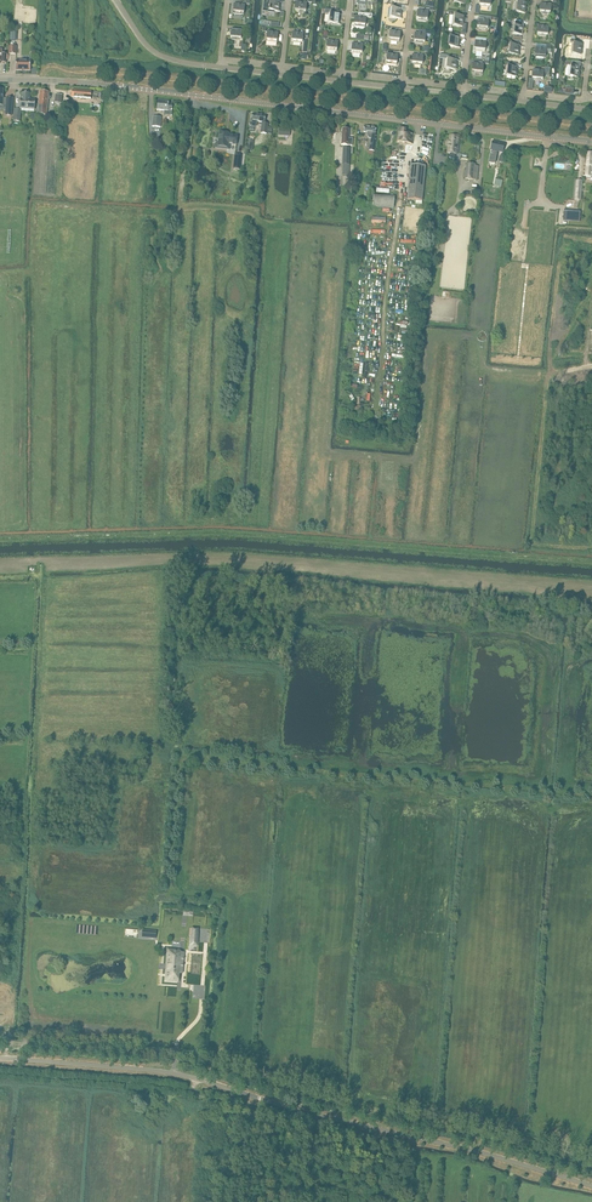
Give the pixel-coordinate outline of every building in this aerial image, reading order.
[(264,10),(280,12),(280,11),(279,11),(280,2),(281,2),(279,2),(279,0),(265,0),(264,10)] [(514,5),(513,11),(514,12),(525,13),(526,2),(516,1),(516,2),(518,2),(517,5),(514,5)] [(296,2),(295,11),(306,12),(307,3),(296,2)] [(541,3),(540,12),(550,13),(551,5),(541,3)] [(234,4),(233,14),(234,12),(243,13),(243,15),(244,15),(245,5),(234,4)] [(388,8),(388,17),(389,17),(402,19),(402,18),(400,18),(401,9),(403,10),(403,9),(394,8),(394,4),(391,4),(391,8),(390,8),(388,8)] [(326,9),(325,13),(328,13),(330,14),(329,22),(327,22),(327,23),(340,24),(338,24),(339,15),(341,15),(332,13),(332,10),(329,9),(326,9)] [(418,10),(417,19),(427,20),(428,11),(418,10)] [(452,25),(462,27),(464,16),(453,15),(455,15),(454,25),(452,25)] [(356,16),(354,27),(355,27),(355,26),(365,28),(366,17),(365,17),(356,16)] [(478,19),(477,27),(488,29),(489,20),(478,19)] [(512,33),(512,34),(522,35),(524,24),(513,23),(515,24),(514,33),(512,33)] [(538,26),(537,34),(548,35),(549,27),(538,26)] [(231,29),(230,38),(241,39),(242,30),(231,29)] [(390,31),(389,41),(389,39),(399,40),(399,42),(399,43),(401,32),(390,31)] [(267,32),(266,42),(267,42),(267,40),(277,41),(277,43),(278,33),(267,32)] [(293,32),(292,41),(302,42),(303,33),(293,32)] [(415,33),(414,41),(425,43),(425,37),(426,34),(415,33)] [(447,46),(460,48),(460,47),(458,47),(459,38),(461,39),(461,38),(452,37),(452,33),(449,33),(449,37),(448,37),(450,37),(449,46),(447,46)] [(327,40),(326,51),(327,51),(327,49),(337,50),(336,52),(337,52),(338,42),(327,40)] [(475,41),(474,52),(475,52),(475,50),(485,51),(484,53),(485,53),(486,42),(475,41)] [(506,49),(506,53),(507,54),(520,55),(518,55),(519,46),(521,46),(512,45),(512,41),(509,41),(509,44),(508,44),(508,45),(510,45),(510,49),(506,49)] [(352,43),(351,52),(362,53),(363,45),(352,43)] [(571,53),(571,54),(581,55),(582,44),(572,43),(574,44),(573,53),(571,53)] [(536,48),(535,56),(545,58),(546,49),(536,48)] [(387,54),(386,64),(387,64),(387,62),(397,63),(396,65),(397,65),(398,55),(387,54)] [(413,54),(412,63),(422,64),(423,56),(413,54)] [(440,54),(440,58),(446,59),(448,60),(447,68),(445,68),(445,69),(458,70),(456,69),(457,60),(459,61),(459,60),(449,59),(449,55),(447,55),(440,54)] [(25,70),(24,70),(30,70),(31,60),(16,60),(16,70),(22,70),(25,70)] [(505,75),(505,76),(518,77),(516,76),(517,68),(519,68),(519,67),(509,66),(510,63),(507,62),(507,66),(506,66),(508,67),(507,75),(505,75)] [(473,63),(472,74),(472,72),(482,73),(482,75),(484,64),(473,63)] [(568,76),(578,77),(580,67),(572,66),(569,65),(569,66),(571,66),(570,76),(568,76)] [(533,70),(532,79),(534,79),(543,80),(544,71),(533,70)] [(6,106),(5,115),(11,116),(13,98),(7,97),(7,99),(3,99),(3,89),(0,89),(0,105),(6,106)] [(81,98),(82,90),(73,90),(72,98),(81,98)] [(82,90),(81,98),(91,99),(91,91),(82,90)] [(40,91),(39,97),(38,114),(47,115),(48,98),(49,92),(40,91)] [(35,109),(35,105),(35,99),(30,99),(31,93),(21,93),(21,98),(20,98),(20,108),(35,109)] [(169,104),(169,101),(158,100),(157,106),(157,110),(165,110),(164,114),(172,115),(173,104),(169,104)] [(265,122),(266,115),(253,114),(252,120),(250,120),(249,126),(256,126),(256,121),(262,122),(261,133),(267,134),(268,124),(264,123),(264,122),(265,122)] [(153,117),(153,126),(161,127),(162,117),(153,117)] [(406,126),(400,125),(398,141),(412,143),(414,134),(406,133),(406,126)] [(376,127),(364,126),(364,132),(368,132),(368,133),(368,134),(368,136),(369,137),(371,138),(372,138),(373,138),(373,140),(372,140),(371,150),(376,151),(377,142),(376,142),(377,134),(376,134),(376,127)] [(342,138),(341,145),(352,146),(353,139),(348,138),(349,129),(342,129),(342,138)] [(225,134),(226,133),(220,132),(218,146),(227,147),(228,144),(237,145),(238,136),(229,135),(225,134)] [(450,135),(449,141),(448,148),(450,148),(449,153),(456,153),(456,149),(458,149),(460,137),(450,135)] [(503,152),(503,150),(504,144),(494,142),(492,150),(491,150),(488,167),(494,168),(497,155),(495,154),(496,151),(503,152)] [(344,148),(343,175),(353,175),(353,165),(349,164),(350,148),(344,148)] [(475,165),(475,164),(467,163),(465,179),(477,180),(479,166),(475,165)] [(411,164),(409,191),(408,198),(423,199),(425,165),(411,164)] [(373,207),(393,209),(394,196),(374,194),(373,207)] [(580,219),(580,210),(569,210),(568,218),(580,219)] [(571,602),(562,602),(561,609),(570,610),(571,602)] [(156,931),(147,930),(146,938),(156,938),(156,931)] [(168,949),(166,975),(165,981),(177,982),(178,973),(183,973),(184,953),(179,952),(180,950),(168,949)]
